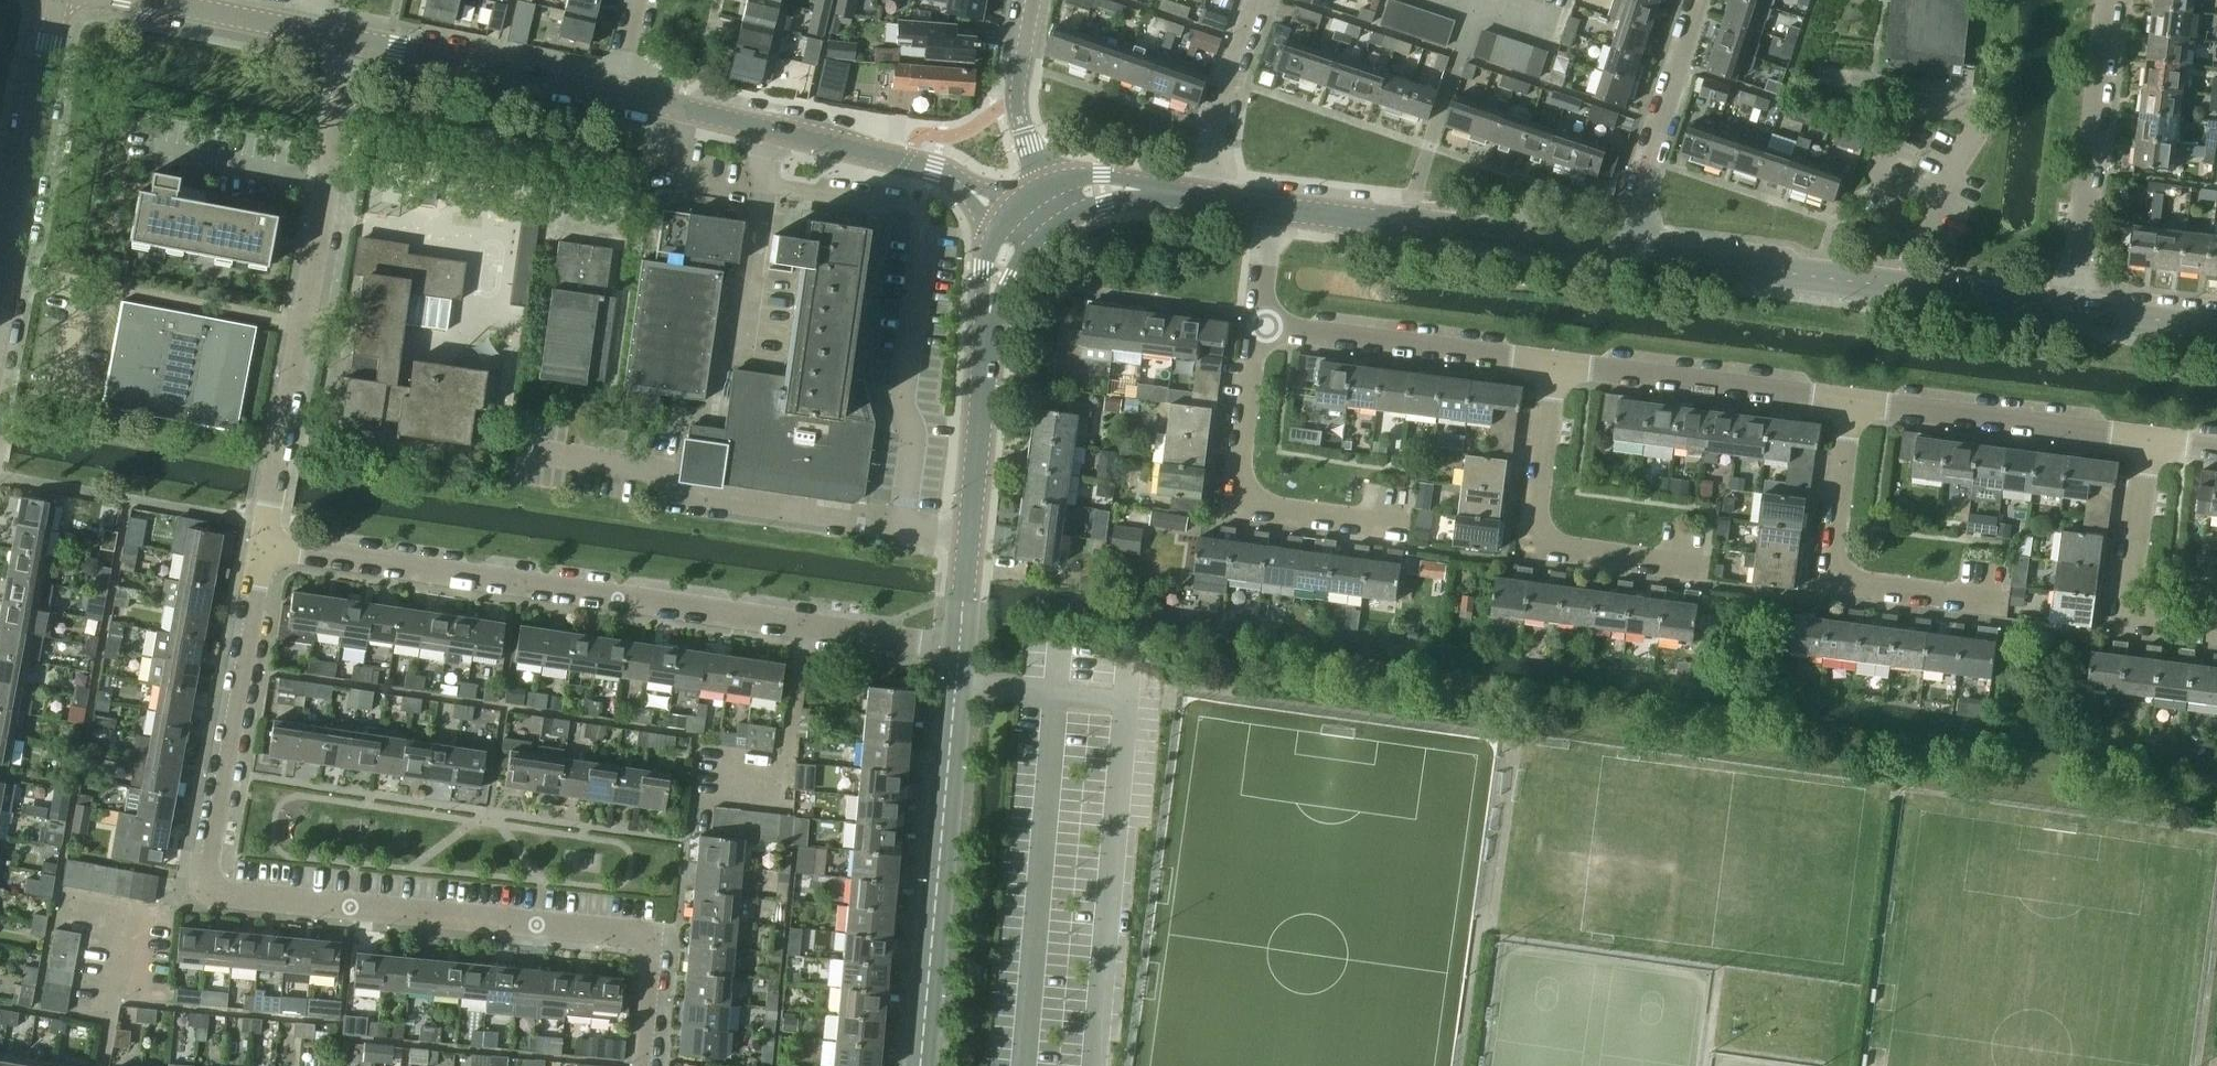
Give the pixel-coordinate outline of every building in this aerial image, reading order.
[(459,0),(426,0),(423,12),(459,21),(464,3),(458,2),(459,0)] [(507,41),(526,45),(535,3),(530,2),(524,0),(517,0),(510,26),(507,41)] [(598,0),(567,0),(565,10),(594,17),(598,0)] [(777,3),(766,0),(746,0),(741,20),(771,28),(782,30),(786,14),(782,13),(785,5),(777,3)] [(812,11),(825,15),(828,0),(814,0),(812,11)] [(834,14),(847,17),(850,0),(837,0),(834,14)] [(946,3),(945,12),(978,19),(982,0),(928,0),(946,3)] [(1094,0),(1065,0),(1064,1),(1091,10),(1094,0)] [(1092,7),(1116,15),(1120,4),(1108,0),(1094,0),(1091,10),(1092,7)] [(1177,2),(1170,0),(1162,0),(1159,8),(1173,13),(1177,2)] [(1403,3),(1393,0),(1388,0),(1380,23),(1394,28),(1403,3)] [(1620,21),(1649,30),(1657,4),(1644,0),(1613,0),(1608,16),(1620,21)] [(1724,19),(1764,32),(1768,18),(1770,9),(1769,6),(1751,0),(1730,0),(1724,19)] [(1883,66),(1951,74),(1952,63),(1963,64),(1970,0),(1890,0),(1883,66)] [(2153,5),(2190,10),(2192,0),(2153,0),(2153,5)] [(495,2),(488,29),(502,32),(508,5),(504,4),(495,2)] [(1191,7),(1177,2),(1173,13),(1188,18),(1191,7)] [(1394,28),(1407,33),(1416,7),(1403,3),(1394,28)] [(1134,9),(1120,4),(1116,15),(1131,20),(1134,9)] [(2153,5),(2149,32),(2187,37),(2190,10),(2153,5)] [(1295,6),(1291,20),(1317,29),(1322,14),(1295,6)] [(1358,17),(1372,22),(1376,12),(1362,7),(1358,17)] [(1428,12),(1416,7),(1407,33),(1419,37),(1428,12)] [(1203,8),(1198,22),(1224,30),(1229,17),(1203,8)] [(594,17),(565,10),(558,37),(588,44),(594,17)] [(820,36),(825,15),(812,11),(807,33),(820,36)] [(1441,16),(1428,12),(1419,37),(1432,41),(1441,16)] [(834,16),(830,32),(838,34),(841,17),(834,16)] [(1454,21),(1441,16),(1432,41),(1446,46),(1454,21)] [(1570,16),(1565,29),(1576,33),(1580,20),(1570,16)] [(1167,32),(1170,22),(1157,17),(1153,28),(1167,32)] [(1343,33),(1347,23),(1333,18),(1330,29),(1343,33)] [(898,19),(896,44),(925,46),(924,57),(970,61),(971,59),(975,59),(977,43),(971,42),(972,34),(956,32),(956,23),(898,19)] [(1716,25),(1710,42),(1757,58),(1756,57),(1764,32),(1724,19),(1721,27),(1716,25)] [(741,20),(735,46),(765,53),(771,28),(741,20)] [(1620,21),(1612,45),(1641,54),(1649,30),(1620,21)] [(1184,27),(1170,22),(1167,32),(1181,37),(1184,27)] [(1362,28),(1347,23),(1343,33),(1359,39),(1362,28)] [(1276,24),(1264,61),(1277,65),(1275,69),(1284,73),(1282,77),(1299,83),(1311,48),(1286,40),(1290,28),(1276,24)] [(1783,29),(1781,37),(1797,43),(1801,29),(1790,25),(1788,30),(1783,29)] [(1071,69),(1082,35),(1058,26),(1048,55),(1057,58),(1055,64),(1071,69)] [(1576,33),(1565,29),(1561,44),(1571,47),(1576,33)] [(1487,59),(1496,34),(1482,30),(1474,55),(1487,59)] [(1196,31),(1191,45),(1188,54),(1195,56),(1198,48),(1217,54),(1222,40),(1196,31)] [(2149,32),(2146,58),(2184,63),(2187,37),(2149,32)] [(1487,59),(1500,64),(1508,39),(1496,34),(1487,59)] [(1089,69),(1098,72),(1107,43),(1082,35),(1071,69),(1088,75),(1089,69)] [(1394,50),(1397,40),(1384,35),(1381,46),(1394,50)] [(817,51),(819,40),(807,37),(804,49),(817,51)] [(1792,58),(1797,43),(1781,37),(1778,47),(1782,48),(1780,54),(1792,58)] [(1521,43),(1508,39),(1500,64),(1513,68),(1521,43)] [(828,40),(824,57),(854,59),(856,43),(828,40)] [(1413,45),(1397,40),(1394,50),(1410,55),(1413,45)] [(1736,79),(1739,69),(1748,72),(1753,70),(1757,58),(1710,42),(1705,58),(1710,60),(1707,70),(1736,79)] [(1098,72),(1123,81),(1133,51),(1107,43),(1098,72)] [(1513,68),(1525,72),(1534,47),(1521,43),(1513,68)] [(1612,45),(1604,70),(1637,81),(1643,65),(1638,63),(1641,54),(1612,45)] [(758,80),(765,53),(735,46),(728,73),(758,80)] [(1145,56),(1133,51),(1123,81),(1148,89),(1158,60),(1161,50),(1148,46),(1145,56)] [(1548,52),(1534,47),(1525,72),(1539,77),(1548,52)] [(1318,83),(1326,86),(1336,57),(1311,48),(1299,83),(1316,89),(1318,83)] [(1445,71),(1449,57),(1439,54),(1434,68),(1445,71)] [(1557,55),(1552,70),(1563,73),(1567,61),(1563,60),(1564,57),(1557,55)] [(1326,86),(1351,95),(1361,65),(1336,57),(1326,86)] [(2146,58),(2142,85),(2180,90),(2184,63),(2146,58)] [(824,59),(815,95),(839,101),(848,65),(824,59)] [(1155,98),(1171,103),(1183,68),(1158,60),(1148,89),(1157,92),(1155,98)] [(1466,62),(1461,76),(1472,80),(1476,66),(1466,62)] [(973,69),(911,64),(894,63),(892,88),(909,89),(909,83),(934,85),(934,91),(971,94),(973,69)] [(1351,95),(1376,103),(1386,73),(1361,65),(1351,95)] [(1209,77),(1183,68),(1171,103),(1188,109),(1190,103),(1199,106),(1209,77)] [(1562,74),(1563,73),(1552,70),(1548,81),(1562,86),(1566,75),(1562,74)] [(1632,98),(1637,81),(1604,70),(1595,96),(1624,106),(1628,96),(1632,98)] [(1384,111),(1400,116),(1411,82),(1386,73),(1376,103),(1386,106),(1384,111)] [(1513,90),(1517,79),(1503,75),(1500,85),(1513,90)] [(1730,87),(1704,78),(1696,76),(1692,91),(1699,93),(1725,101),(1730,87)] [(1768,78),(1765,89),(1780,95),(1784,83),(1768,78)] [(1531,84),(1517,79),(1513,90),(1528,95),(1531,84)] [(1438,91),(1411,82),(1400,116),(1417,122),(1418,117),(1428,120),(1438,91)] [(2142,85),(2139,111),(2177,116),(2180,90),(2142,85)] [(1752,106),(1755,95),(1741,90),(1738,101),(1752,106)] [(1563,107),(1567,96),(1553,91),(1550,103),(1563,107)] [(1771,100),(1755,95),(1752,106),(1768,111),(1771,100)] [(1468,139),(1479,104),(1454,96),(1444,125),(1454,129),(1452,134),(1468,139)] [(1581,101),(1567,96),(1563,107),(1578,112),(1581,101)] [(1494,109),(1479,104),(1468,139),(1485,145),(1487,139),(1495,142),(1505,113),(1506,113),(1509,102),(1497,98),(1494,109)] [(1592,104),(1587,118),(1613,127),(1618,113),(1592,104)] [(1802,123),(1806,112),(1793,108),(1789,119),(1802,123)] [(2139,111),(2136,137),(2174,142),(2177,116),(2139,111)] [(1821,117),(1806,112),(1802,123),(1818,128),(1821,117)] [(1530,121),(1506,113),(1505,113),(1495,142),(1520,151),(1530,121)] [(1520,151),(1546,159),(1559,120),(1547,116),(1544,126),(1530,121),(1520,151)] [(1673,148),(1680,150),(1690,153),(1688,159),(1704,164),(1716,130),(1683,119),(1673,148)] [(2205,146),(2216,147),(2216,136),(2216,120),(2208,119),(2205,146)] [(1554,167),(1569,172),(1580,138),(1568,134),(1571,124),(1559,120),(1546,159),(1555,162),(1554,167)] [(1863,131),(1848,126),(1839,123),(1834,143),(1857,151),(1863,131)] [(1723,164),(1732,167),(1741,138),(1716,130),(1704,164),(1721,170),(1723,164)] [(2174,142),(2136,137),(2132,164),(2170,169),(2174,142)] [(1580,138),(1569,172),(1586,178),(1587,173),(1597,176),(1607,147),(1580,138)] [(1732,167),(1757,175),(1766,147),(1741,138),(1732,167)] [(1792,155),(1782,184),(1791,187),(1789,192),(1805,197),(1816,163),(1805,159),(1809,149),(1796,144),(1792,155)] [(2214,164),(2216,147),(2205,146),(2203,163),(2214,164)] [(1757,175),(1782,184),(1792,155),(1766,147),(1757,175)] [(1829,167),(1816,163),(1805,197),(1822,202),(1824,197),(1833,200),(1845,163),(1832,158),(1829,167)] [(404,165),(401,181),(412,183),(415,167),(404,165)] [(139,190),(129,241),(267,266),(277,215),(174,196),(178,177),(152,172),(149,192),(139,190)] [(2148,191),(2163,194),(2164,184),(2149,182),(2148,191)] [(2164,184),(2163,194),(2181,196),(2182,186),(2164,184)] [(2216,200),(2216,191),(2201,189),(2200,198),(2216,200)] [(524,200),(510,305),(527,307),(542,202),(524,200)] [(654,260),(721,270),(722,260),(736,262),(742,221),(661,209),(654,260)] [(840,396),(842,386),(865,228),(808,220),(806,239),(772,234),(768,262),(802,267),(784,388),(840,396)] [(2154,266),(2159,228),(2131,224),(2131,229),(2129,243),(2126,263),(2154,266)] [(2122,228),(2120,242),(2129,243),(2131,229),(2122,228)] [(2154,266),(2180,269),(2185,231),(2159,228),(2154,266)] [(2180,269),(2207,273),(2211,234),(2185,231),(2180,269)] [(2216,274),(2216,235),(2211,234),(2207,273),(2216,274)] [(343,378),(343,379),(349,380),(343,415),(378,420),(378,419),(398,422),(396,432),(466,443),(471,409),(477,409),(483,374),(437,367),(437,366),(410,361),(409,371),(396,369),(403,324),(446,330),(451,301),(407,294),(407,292),(458,299),(463,265),(406,256),(408,244),(394,242),(393,244),(360,239),(355,273),(369,275),(368,286),(362,285),(347,378),(343,378)] [(558,242),(551,289),(604,296),(611,249),(558,242)] [(104,268),(126,271),(128,261),(106,257),(104,268)] [(721,270),(654,260),(640,258),(621,389),(626,389),(624,406),(656,410),(658,394),(702,401),(721,270)] [(103,270),(102,279),(114,281),(124,283),(126,271),(104,268),(104,267),(103,270)] [(615,298),(604,296),(551,289),(538,379),(585,386),(586,379),(602,382),(615,298)] [(235,433),(255,327),(121,302),(101,407),(235,433)] [(1062,314),(1061,327),(1082,329),(1081,345),(1079,358),(1110,362),(1115,308),(1085,305),(1084,317),(1062,314)] [(1115,308),(1110,362),(1139,365),(1140,352),(1146,312),(1115,308)] [(1140,352),(1171,356),(1176,316),(1146,312),(1140,352)] [(1196,359),(1195,368),(1219,371),(1222,346),(1225,346),(1228,322),(1176,316),(1171,356),(1196,359)] [(1345,405),(1350,365),(1320,361),(1321,357),(1306,355),(1302,380),(1317,381),(1315,401),(1345,405)] [(1345,405),(1374,409),(1379,368),(1350,365),(1345,405)] [(1195,368),(1193,381),(1218,384),(1219,371),(1195,368)] [(1374,409),(1404,412),(1410,372),(1379,368),(1374,409)] [(1404,412),(1435,416),(1440,376),(1410,372),(1404,412)] [(1435,416),(1464,420),(1469,380),(1440,376),(1435,416)] [(853,387),(842,386),(840,396),(784,388),(730,380),(723,431),(688,426),(681,478),(850,503),(862,421),(853,387)] [(1469,380),(1464,420),(1489,423),(1489,419),(1491,407),(1517,410),(1519,411),(1522,386),(1469,380)] [(1193,381),(1192,394),(1216,397),(1218,384),(1193,381)] [(1110,393),(1121,394),(1122,385),(1111,384),(1110,393)] [(1147,399),(1149,385),(1139,384),(1138,396),(1138,398),(1147,399)] [(1169,388),(1167,402),(1173,402),(1172,404),(1177,404),(1179,390),(1169,388)] [(1643,443),(1649,402),(1619,398),(1619,394),(1604,392),(1601,420),(1616,422),(1613,439),(1643,443)] [(1192,394),(1190,406),(1211,408),(1215,409),(1216,397),(1192,394)] [(1123,398),(1105,396),(1104,410),(1121,412),(1123,398)] [(1643,443),(1673,446),(1678,406),(1649,402),(1643,443)] [(1208,438),(1211,408),(1190,406),(1177,404),(1172,404),(1170,404),(1166,433),(1208,438)] [(1673,446),(1703,450),(1708,409),(1678,406),(1673,446)] [(1515,422),(1517,410),(1491,407),(1489,419),(1515,422)] [(1034,440),(1075,445),(1079,414),(1038,408),(1034,440)] [(1703,450),(1705,450),(1704,462),(1717,464),(1719,452),(1735,454),(1740,413),(1708,409),(1703,450)] [(1735,454),(1764,458),(1768,417),(1740,413),(1735,454)] [(1789,461),(1789,458),(1791,444),(1816,447),(1818,447),(1821,424),(1768,417),(1764,458),(1789,461)] [(1125,418),(1124,428),(1134,429),(1135,419),(1125,418)] [(1502,421),(1489,419),(1489,423),(1488,431),(1502,433),(1514,435),(1515,422),(1502,421)] [(1305,429),(1292,427),(1290,440),(1304,442),(1305,429)] [(1136,431),(1122,430),(1119,455),(1133,457),(1136,431)] [(1940,479),(1945,439),(1916,435),(1917,432),(1903,430),(1899,458),(1913,459),(1911,476),(1940,479)] [(1512,447),(1514,435),(1488,431),(1486,444),(1512,447)] [(1166,433),(1163,464),(1204,469),(1208,438),(1166,433)] [(1438,446),(1446,447),(1448,434),(1440,433),(1438,446)] [(1940,479),(1971,483),(1976,443),(1945,439),(1940,479)] [(1034,440),(1030,470),(1071,476),(1075,445),(1034,440)] [(1345,440),(1343,450),(1353,451),(1354,441),(1345,440)] [(1388,443),(1375,441),(1373,453),(1387,455),(1388,443)] [(1971,483),(2002,487),(2007,447),(1976,443),(1971,483)] [(1486,444),(1485,456),(1507,459),(1510,459),(1512,447),(1486,444)] [(1814,461),(1816,447),(1791,444),(1789,458),(1814,461)] [(2002,487),(2031,491),(2036,451),(2007,447),(2002,487)] [(2031,491),(2061,495),(2066,454),(2036,451),(2031,491)] [(1467,454),(1464,484),(1503,489),(1507,459),(1485,456),(1467,454)] [(2085,498),(2085,496),(2087,483),(2113,485),(2115,486),(2118,461),(2066,454),(2061,495),(2085,498)] [(1789,461),(1788,469),(1812,471),(1814,461),(1789,458),(1789,461)] [(1115,479),(1117,465),(1100,462),(1097,477),(1115,479)] [(1200,499),(1204,469),(1163,464),(1159,494),(1172,495),(1170,508),(1203,512),(1204,499),(1200,499)] [(2216,472),(2216,469),(2201,467),(2195,512),(2216,515),(2216,472)] [(1788,469),(1786,483),(1811,486),(1812,471),(1788,469)] [(1030,470),(1026,499),(1067,504),(1071,476),(1030,470)] [(1669,478),(1654,476),(1653,490),(1667,491),(1669,478)] [(1691,480),(1671,478),(1669,493),(1689,495),(1691,480)] [(1734,478),(1733,487),(1742,488),(1743,479),(1734,478)] [(1714,480),(1702,479),(1700,492),(1712,494),(1714,480)] [(1113,482),(1099,480),(1098,489),(1104,496),(1111,497),(1113,482)] [(1785,494),(1806,497),(1809,497),(1811,486),(1786,483),(1785,494)] [(2111,498),(2113,485),(2087,483),(2085,496),(2111,498)] [(1464,484),(1460,514),(1500,519),(1503,489),(1464,484)] [(1802,528),(1806,497),(1785,494),(1763,492),(1759,522),(1802,528)] [(1735,498),(1725,496),(1722,511),(1733,512),(1735,498)] [(2085,498),(2083,508),(2110,510),(2111,498),(2085,496),(2085,498)] [(22,497),(17,524),(52,530),(57,503),(22,497)] [(1432,500),(1417,498),(1416,508),(1430,510),(1432,500)] [(1026,499),(1022,529),(1063,534),(1067,504),(1026,499)] [(2083,508),(2082,521),(2108,523),(2110,510),(2083,508)] [(1189,516),(1152,510),(1150,525),(1186,531),(1189,516)] [(1984,514),(1970,513),(1967,530),(1982,532),(1984,514)] [(1496,549),(1500,519),(1460,514),(1456,544),(1496,549)] [(175,517),(169,552),(185,555),(219,562),(224,534),(206,531),(207,522),(175,517)] [(131,518),(126,544),(143,547),(148,521),(131,518)] [(1729,541),(1731,522),(1719,521),(1717,540),(1729,541)] [(2082,521),(2080,533),(2103,536),(2106,536),(2108,523),(2082,521)] [(1759,522),(1756,552),(1798,557),(1802,528),(1759,522)] [(1107,539),(1109,525),(1094,523),(1092,537),(1107,539)] [(1997,536),(2010,538),(2012,525),(1999,523),(1997,536)] [(17,524),(12,550),(47,557),(52,530),(17,524)] [(1144,528),(1115,524),(1111,550),(1140,554),(1144,528)] [(1229,576),(1234,538),(1235,527),(1222,525),(1221,536),(1200,534),(1195,572),(1229,576)] [(1431,528),(1416,526),(1414,539),(1429,541),(1431,528)] [(1063,534),(1022,529),(1018,559),(1059,564),(1063,534)] [(1229,576),(1262,581),(1268,543),(1269,531),(1254,529),(1252,541),(1234,538),(1229,576)] [(103,530),(102,540),(115,542),(117,532),(103,530)] [(2060,530),(2056,560),(2099,566),(2103,536),(2080,533),(2060,530)] [(1262,581),(1295,585),(1301,547),(1303,535),(1288,534),(1287,545),(1268,543),(1262,581)] [(1295,585),(1328,590),(1334,551),(1336,540),(1324,539),(1322,550),(1301,547),(1295,585)] [(115,542),(102,540),(100,549),(114,552),(115,542)] [(1328,590),(1362,594),(1368,556),(1369,544),(1355,542),(1353,554),(1334,551),(1328,590)] [(143,547),(126,544),(124,554),(142,557),(143,547)] [(1387,559),(1368,556),(1362,594),(1398,599),(1404,549),(1388,547),(1387,559)] [(12,550),(8,576),(51,584),(53,570),(45,569),(47,557),(12,550)] [(1794,588),(1798,557),(1756,552),(1745,551),(1744,566),(1754,567),(1752,582),(1794,588)] [(214,588),(219,562),(185,555),(180,581),(167,579),(214,588)] [(2028,570),(2029,557),(2015,555),(2013,567),(2013,568),(2028,570)] [(2056,560),(2052,591),(2095,596),(2099,566),(2056,560)] [(1421,562),(1419,575),(1446,579),(1447,565),(1421,562)] [(1723,565),(1714,564),(1713,576),(1722,577),(1723,565)] [(1531,580),(1533,567),(1517,565),(1515,578),(1497,575),(1492,612),(1526,617),(1531,580)] [(1526,617),(1559,621),(1565,584),(1567,571),(1552,569),(1550,582),(1531,580),(1526,617)] [(1583,587),(1565,584),(1559,621),(1593,626),(1599,589),(1601,576),(1585,574),(1583,587)] [(3,602),(37,608),(49,611),(54,585),(51,584),(8,576),(3,602)] [(1593,626),(1625,631),(1631,593),(1633,580),(1618,578),(1617,592),(1599,589),(1593,626)] [(167,579),(162,605),(210,614),(214,588),(167,579)] [(92,592),(106,594),(108,585),(94,582),(92,592)] [(1625,631),(1660,635),(1666,598),(1667,585),(1653,583),(1651,596),(1631,593),(1625,631)] [(117,585),(115,596),(129,599),(129,598),(143,600),(144,590),(117,585)] [(2026,588),(2013,586),(2011,605),(2023,606),(2026,588)] [(1666,598),(1660,635),(1694,640),(1701,590),(1685,587),(1684,601),(1666,598)] [(2095,596),(2052,591),(2048,620),(2092,626),(2095,596)] [(89,592),(87,602),(104,605),(106,595),(89,592)] [(283,609),(279,640),(315,645),(317,633),(316,632),(322,596),(295,592),(292,611),(283,609)] [(129,599),(115,596),(113,606),(128,609),(129,599)] [(316,632),(342,636),(347,600),(322,596),(316,632)] [(1472,611),(1474,597),(1463,596),(1462,609),(1472,611)] [(342,636),(368,640),(373,604),(347,600),(342,636)] [(32,635),(52,638),(57,612),(49,611),(37,608),(3,602),(0,617),(0,629),(32,635)] [(1790,651),(1824,655),(1829,619),(1831,605),(1815,603),(1813,617),(1795,615),(1790,651)] [(368,640),(395,644),(401,608),(373,604),(368,640)] [(170,634),(205,640),(210,614),(162,605),(175,607),(170,634)] [(395,644),(421,648),(427,612),(401,608),(395,644)] [(1824,655),(1858,660),(1863,624),(1865,610),(1849,608),(1847,621),(1829,619),(1824,655)] [(421,648),(448,652),(453,615),(427,612),(421,648)] [(1858,660),(1891,664),(1896,628),(1898,614),(1883,612),(1881,626),(1863,624),(1858,660)] [(448,652),(446,664),(461,666),(463,654),(473,656),(478,623),(479,619),(453,615),(448,652)] [(1891,664),(1923,668),(1928,632),(1930,618),(1916,617),(1914,630),(1896,628),(1891,664)] [(479,619),(473,656),(501,660),(507,623),(479,619)] [(1923,668),(1957,673),(1962,636),(1964,623),(1950,621),(1948,635),(1928,632),(1923,668)] [(1981,639),(1962,636),(1957,673),(1992,677),(1998,627),(1983,625),(1981,639)] [(544,666),(549,630),(522,626),(516,662),(544,666)] [(27,660),(28,656),(42,658),(45,641),(32,638),(32,635),(0,629),(0,655),(27,660)] [(544,666),(570,670),(575,634),(549,630),(544,666)] [(84,633),(83,644),(97,647),(99,636),(84,633)] [(170,634),(166,658),(165,660),(200,666),(205,640),(170,634)] [(570,670),(596,674),(601,637),(575,634),(570,670)] [(596,674),(622,678),(628,641),(601,637),(596,674)] [(107,638),(105,648),(120,651),(129,652),(129,647),(121,646),(122,640),(107,638)] [(622,678),(649,682),(654,645),(628,641),(622,678)] [(2126,656),(2128,643),(2113,641),(2111,654),(2092,652),(2088,689),(2121,693),(2126,656)] [(95,656),(97,647),(83,644),(81,654),(95,656)] [(649,682),(675,686),(680,649),(654,645),(649,682)] [(2155,697),(2160,660),(2162,647),(2146,645),(2144,658),(2126,656),(2121,693),(2155,697)] [(120,651),(105,648),(103,658),(118,660),(120,651)] [(675,686),(701,689),(706,653),(680,649),(675,686)] [(2155,697),(2189,701),(2194,665),(2195,651),(2181,650),(2179,663),(2160,660),(2155,697)] [(701,689),(726,693),(732,657),(706,653),(701,689)] [(2216,705),(2216,654),(2214,654),(2213,667),(2194,665),(2189,701),(2216,705)] [(23,686),(27,660),(0,655),(0,682),(23,686)] [(195,692),(200,666),(165,660),(166,658),(151,656),(146,683),(161,685),(195,692)] [(726,693),(753,697),(758,661),(732,657),(726,693)] [(310,674),(312,660),(300,658),(298,673),(310,674)] [(320,661),(312,660),(310,674),(318,675),(320,661)] [(1742,660),(1732,664),(1735,672),(1746,668),(1742,660)] [(786,665),(758,661),(753,697),(780,701),(786,665)] [(362,682),(364,667),(352,666),(350,680),(362,682)] [(373,669),(364,667),(362,682),(371,683),(373,669)] [(415,690),(417,675),(405,674),(403,688),(415,690)] [(425,676),(417,675),(415,690),(423,691),(425,676)] [(307,696),(309,682),(280,678),(278,692),(307,696)] [(467,698),(469,683),(457,681),(455,696),(467,698)] [(26,714),(28,702),(20,701),(23,686),(0,682),(0,709),(26,714)] [(317,683),(309,682),(307,696),(315,698),(317,683)] [(477,684),(469,683),(467,698),(475,699),(477,684)] [(74,685),(72,696),(87,699),(89,688),(74,685)] [(161,685),(156,712),(191,718),(195,692),(161,685)] [(870,687),(867,715),(908,719),(912,719),(913,710),(909,709),(911,691),(870,687)] [(357,709),(360,690),(349,688),(346,707),(357,709)] [(98,690),(96,700),(110,703),(112,692),(98,690)] [(360,690),(357,709),(371,711),(373,692),(360,690)] [(537,708),(539,692),(527,691),(525,706),(537,708)] [(548,693),(539,692),(537,708),(546,709),(548,693)] [(86,708),(87,699),(72,696),(71,706),(86,708)] [(411,712),(414,698),(402,696),(400,711),(411,712)] [(1960,697),(1958,713),(1987,717),(1989,701),(1960,697)] [(422,699),(414,698),(411,712),(420,713),(422,699)] [(590,715),(592,700),(580,699),(578,714),(590,715)] [(110,703),(96,700),(94,710),(108,712),(110,703)] [(601,701),(592,700),(590,715),(600,717),(601,701)] [(463,720),(465,706),(454,704),(452,718),(463,720)] [(642,723),(645,705),(643,705),(643,709),(631,707),(630,721),(642,723)] [(653,706),(645,705),(642,723),(651,724),(653,706)] [(474,707),(465,706),(463,720),(472,721),(474,707)] [(13,739),(15,727),(23,728),(26,714),(0,709),(0,736),(13,739)] [(801,709),(799,737),(813,738),(815,711),(801,709)] [(156,712),(151,738),(186,744),(191,718),(156,712)] [(668,714),(666,727),(684,729),(686,716),(668,714)] [(542,733),(544,717),(532,715),(530,732),(542,733)] [(694,730),(697,717),(686,715),(686,716),(684,729),(694,730)] [(867,715),(864,742),(906,746),(910,747),(911,737),(906,737),(908,719),(867,715)] [(553,718),(544,717),(542,733),(551,735),(553,718)] [(697,717),(694,730),(702,731),(704,718),(697,717)] [(297,761),(302,724),(274,719),(268,756),(297,761)] [(734,747),(745,748),(746,738),(749,724),(738,722),(734,747)] [(595,740),(597,725),(585,723),(583,738),(595,740)] [(297,761),(323,765),(328,727),(302,724),(297,761)] [(775,728),(749,724),(746,738),(745,748),(771,752),(775,728)] [(606,726),(597,725),(595,740),(605,741),(606,726)] [(323,765),(348,768),(354,731),(328,727),(323,765)] [(636,745),(648,747),(650,732),(638,730),(636,745)] [(348,768),(375,773),(381,735),(354,731),(348,768)] [(650,732),(648,747),(673,751),(675,736),(650,732)] [(375,773),(402,777),(407,740),(381,735),(375,773)] [(13,739),(0,736),(0,764),(8,766),(13,739)] [(63,749),(78,752),(80,740),(65,738),(63,749)] [(151,738),(146,763),(181,770),(186,744),(151,738)] [(402,777),(427,780),(433,743),(407,740),(402,777)] [(88,742),(87,752),(101,755),(102,745),(88,742)] [(864,742),(862,769),(903,773),(907,774),(908,764),(904,764),(906,746),(864,742)] [(427,780),(453,784),(459,747),(433,743),(427,780)] [(459,747),(453,784),(481,789),(486,751),(459,747)] [(533,791),(559,795),(565,758),(552,756),(553,752),(551,750),(540,748),(539,754),(533,791)] [(502,749),(500,766),(509,767),(506,787),(533,791),(539,754),(530,753),(511,750),(502,749)] [(101,755),(87,752),(83,770),(98,772),(101,755)] [(559,795),(586,799),(592,762),(565,758),(559,795)] [(586,799),(612,802),(618,766),(592,762),(586,799)] [(146,763),(142,789),(176,796),(181,770),(146,763)] [(612,802),(639,806),(644,770),(618,766),(612,802)] [(862,769),(859,797),(900,801),(905,801),(905,792),(901,791),(903,773),(862,769)] [(671,774),(644,770),(639,806),(666,810),(671,774)] [(10,812),(15,785),(0,782),(0,811),(10,812)] [(129,787),(124,814),(125,814),(172,822),(176,796),(142,789),(129,787)] [(48,818),(65,820),(70,793),(53,790),(48,818)] [(79,794),(77,805),(91,807),(93,796),(79,794)] [(859,797),(856,824),(898,828),(902,828),(903,819),(899,819),(900,801),(859,797)] [(91,807),(77,805),(74,820),(88,822),(91,807)] [(712,837),(726,838),(729,810),(715,808),(712,837)] [(742,811),(729,810),(726,838),(739,840),(742,811)] [(755,812),(742,811),(739,840),(745,840),(752,841),(755,812)] [(752,841),(765,842),(768,814),(755,812),(752,841)] [(116,839),(113,857),(155,865),(158,848),(167,849),(172,822),(125,814),(120,839),(116,839)] [(765,842),(778,843),(781,815),(768,814),(765,842)] [(792,816),(781,815),(778,843),(792,845),(795,816),(792,816)] [(856,824),(854,851),(895,855),(899,856),(900,846),(896,846),(898,828),(856,824)] [(701,836),(699,863),(742,867),(745,840),(739,840),(726,838),(712,837),(701,836)] [(796,849),(794,873),(812,874),(815,846),(796,844),(796,849)] [(854,851),(851,878),(892,882),(897,883),(898,873),(893,873),(895,855),(854,851)] [(780,854),(778,871),(790,872),(791,855),(780,854)] [(62,886),(76,888),(81,862),(67,859),(62,886)] [(43,862),(42,872),(55,874),(57,864),(43,862)] [(76,888),(88,891),(93,864),(81,862),(76,888)] [(699,863),(696,890),(739,895),(742,867),(699,863)] [(88,891),(101,893),(106,867),(93,864),(88,891)] [(101,893),(115,896),(120,869),(106,867),(101,893)] [(115,896),(128,898),(133,871),(120,869),(115,896)] [(128,898),(141,900),(146,874),(133,871),(128,898)] [(778,871),(775,899),(787,900),(790,872),(778,871)] [(55,874),(42,872),(40,881),(27,879),(25,893),(51,897),(55,874)] [(146,874),(141,900),(154,903),(159,876),(146,874)] [(851,878),(848,906),(890,910),(894,911),(895,901),(891,901),(892,882),(851,878)] [(696,890),(693,918),(737,923),(739,895),(696,890)] [(775,899),(773,926),(784,927),(787,900),(775,899)] [(848,906),(846,934),(887,938),(891,938),(892,929),(888,928),(890,910),(848,906)] [(32,924),(46,927),(48,916),(34,914),(32,924)] [(693,918),(690,945),(734,949),(737,923),(693,918)] [(44,935),(46,927),(32,924),(31,933),(44,935)] [(176,963),(204,965),(207,930),(179,928),(176,963)] [(54,929),(52,943),(78,948),(80,934),(54,929)] [(204,965),(230,967),(233,932),(207,930),(204,965)] [(230,967),(257,970),(260,935),(233,932),(230,967)] [(846,934),(843,960),(884,965),(889,965),(890,955),(885,955),(887,938),(846,934)] [(257,970),(283,972),(286,937),(260,935),(257,970)] [(283,972),(309,974),(312,939),(286,937),(283,972)] [(312,939),(309,974),(337,977),(340,942),(312,939)] [(75,960),(78,948),(52,943),(49,955),(75,960)] [(788,944),(786,955),(799,956),(800,945),(788,944)] [(690,945),(688,972),(731,977),(734,949),(690,945)] [(354,988),(381,991),(385,955),(357,953),(354,988)] [(770,953),(768,981),(779,982),(782,954),(770,953)] [(49,955),(47,968),(73,973),(75,960),(49,955)] [(381,991),(408,994),(411,958),(385,955),(381,991)] [(408,994),(434,996),(438,960),(411,958),(408,994)] [(434,996),(460,999),(464,963),(438,960),(434,996)] [(843,960),(840,989),(882,993),(886,993),(887,984),(883,983),(884,965),(843,960)] [(460,999),(487,1001),(490,965),(464,963),(460,999)] [(24,965),(22,976),(36,978),(38,968),(24,965)] [(487,1001),(485,1013),(512,1015),(513,1004),(516,968),(490,965),(487,1001)] [(47,968),(44,982),(70,987),(73,973),(47,968)] [(513,1004),(539,1006),(542,970),(516,968),(513,1004)] [(539,1006),(565,1009),(565,1015),(569,973),(542,970),(539,1006)] [(688,972),(685,1000),(728,1004),(731,977),(688,972)] [(596,975),(569,973),(565,1015),(592,1018),(596,975)] [(603,1020),(611,1013),(619,1014),(623,978),(596,975),(592,1018),(603,1020)] [(35,988),(36,978),(22,976),(21,986),(35,988)] [(44,982),(42,995),(67,1000),(70,987),(44,982)] [(200,1005),(201,991),(174,988),(173,1002),(200,1005)] [(265,990),(255,989),(253,1010),(263,1011),(265,990)] [(840,989),(838,1015),(879,1019),(883,1020),(884,1010),(880,1010),(882,993),(840,989)] [(200,1005),(210,1006),(211,991),(201,991),(200,1005)] [(767,991),(766,1007),(776,1008),(778,992),(767,991)] [(67,1000),(42,995),(39,1008),(65,1013),(67,1000)] [(253,1010),(254,996),(244,995),(243,1009),(253,1010)] [(294,998),(292,1014),(295,1013),(305,1014),(307,1000),(307,999),(294,998)] [(317,1001),(307,1000),(305,1014),(316,1015),(317,1001)] [(685,1000),(682,1026),(726,1031),(728,1004),(685,1000)] [(135,1022),(144,1023),(146,1008),(137,1007),(135,1022)] [(146,1008),(144,1023),(155,1024),(157,1009),(146,1008)] [(0,1009),(0,1024),(7,1025),(9,1011),(0,1009)] [(9,1011),(7,1025),(16,1027),(19,1013),(14,1012),(9,1011)] [(764,1011),(762,1035),(773,1036),(776,1012),(764,1011)] [(198,1028),(199,1013),(189,1012),(188,1028),(198,1028)] [(208,1014),(199,1013),(198,1028),(207,1029),(208,1014)] [(343,1015),(342,1034),(366,1036),(367,1018),(343,1015)] [(838,1015),(835,1042),(876,1047),(881,1047),(882,1037),(877,1037),(879,1019),(838,1015)] [(251,1033),(252,1018),(241,1017),(240,1032),(251,1033)] [(261,1019),(252,1018),(251,1033),(260,1034),(261,1019)] [(783,1018),(782,1031),(796,1032),(797,1019),(783,1018)] [(59,1034),(62,1020),(52,1019),(49,1032),(59,1034)] [(377,1036),(378,1022),(367,1021),(366,1035),(377,1036)] [(303,1038),(304,1023),(295,1022),(293,1037),(303,1038)] [(388,1023),(378,1022),(377,1036),(386,1037),(388,1023)] [(315,1024),(304,1023),(303,1038),(314,1039),(315,1024)] [(430,1041),(431,1027),(419,1026),(418,1040),(430,1041)] [(726,1031),(682,1026),(679,1055),(723,1059),(726,1031)] [(441,1027),(431,1027),(430,1041),(439,1042),(441,1027)] [(482,1046),(484,1031),(472,1030),(471,1045),(482,1046)] [(502,1033),(484,1031),(482,1046),(501,1048),(502,1033)] [(535,1051),(536,1036),(526,1036),(525,1050),(535,1051)] [(536,1036),(535,1051),(548,1052),(549,1037),(536,1036)] [(614,1058),(616,1046),(616,1040),(589,1037),(587,1056),(614,1058)] [(587,1056),(589,1040),(575,1038),(574,1055),(587,1056)] [(833,1065),(879,1065),(875,1065),(876,1047),(835,1042),(833,1065)] [(375,1060),(376,1045),(365,1044),(364,1059),(375,1060)] [(376,1045),(375,1060),(385,1061),(392,1061),(393,1047),(386,1046),(376,1045)] [(762,1045),(761,1062),(771,1063),(772,1046),(762,1045)] [(427,1065),(428,1050),(410,1048),(409,1063),(427,1065)] [(427,1065),(438,1065),(439,1051),(428,1050),(427,1065)] [(26,1059),(1,1054),(0,1058),(0,1065),(25,1065),(26,1059)] [(481,1055),(471,1054),(470,1065),(480,1065),(481,1055)] [(481,1055),(480,1065),(490,1065),(491,1056),(481,1055)]
